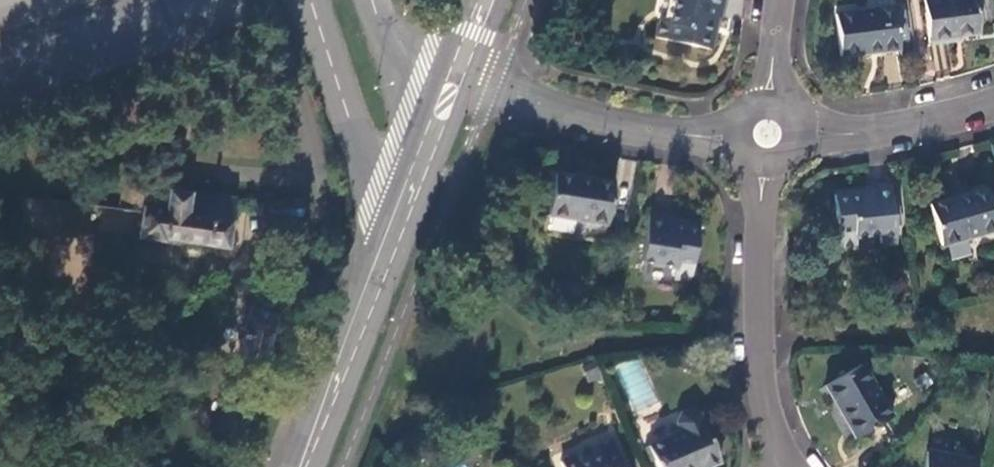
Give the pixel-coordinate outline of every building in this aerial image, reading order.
[(668,23),(659,22),(655,36),(708,48),(716,17),(720,18),(725,0),(674,0),(668,23)] [(930,42),(961,39),(961,36),(981,33),(977,0),(924,0),(930,42)] [(895,8),(834,15),(841,57),(900,49),(895,8)] [(611,182),(553,173),(546,214),(605,224),(611,182)] [(224,247),(234,198),(186,193),(186,195),(168,193),(168,190),(146,187),(147,184),(122,182),(119,211),(140,214),(136,239),(162,243),(162,240),(224,247)] [(896,244),(890,185),(865,188),(866,193),(835,196),(840,249),(856,248),(855,237),(879,235),(880,245),(896,244)] [(930,206),(941,248),(993,232),(993,216),(986,190),(930,206)] [(38,216),(41,202),(25,200),(22,214),(38,216)] [(90,208),(41,202),(38,216),(88,222),(90,208)] [(647,215),(639,261),(675,267),(674,277),(688,280),(697,229),(668,223),(669,218),(647,215)] [(91,238),(60,236),(59,277),(90,278),(91,238)] [(263,368),(282,296),(253,289),(235,360),(263,368)] [(892,417),(863,365),(825,387),(854,438),(892,417)] [(675,423),(679,432),(702,423),(697,412),(687,409),(678,413),(675,423)] [(702,423),(679,432),(648,445),(657,466),(706,466),(719,462),(702,423)] [(612,441),(597,448),(601,457),(578,466),(575,458),(559,464),(560,466),(623,466),(612,441)] [(925,453),(923,466),(975,466),(976,461),(925,453)]
